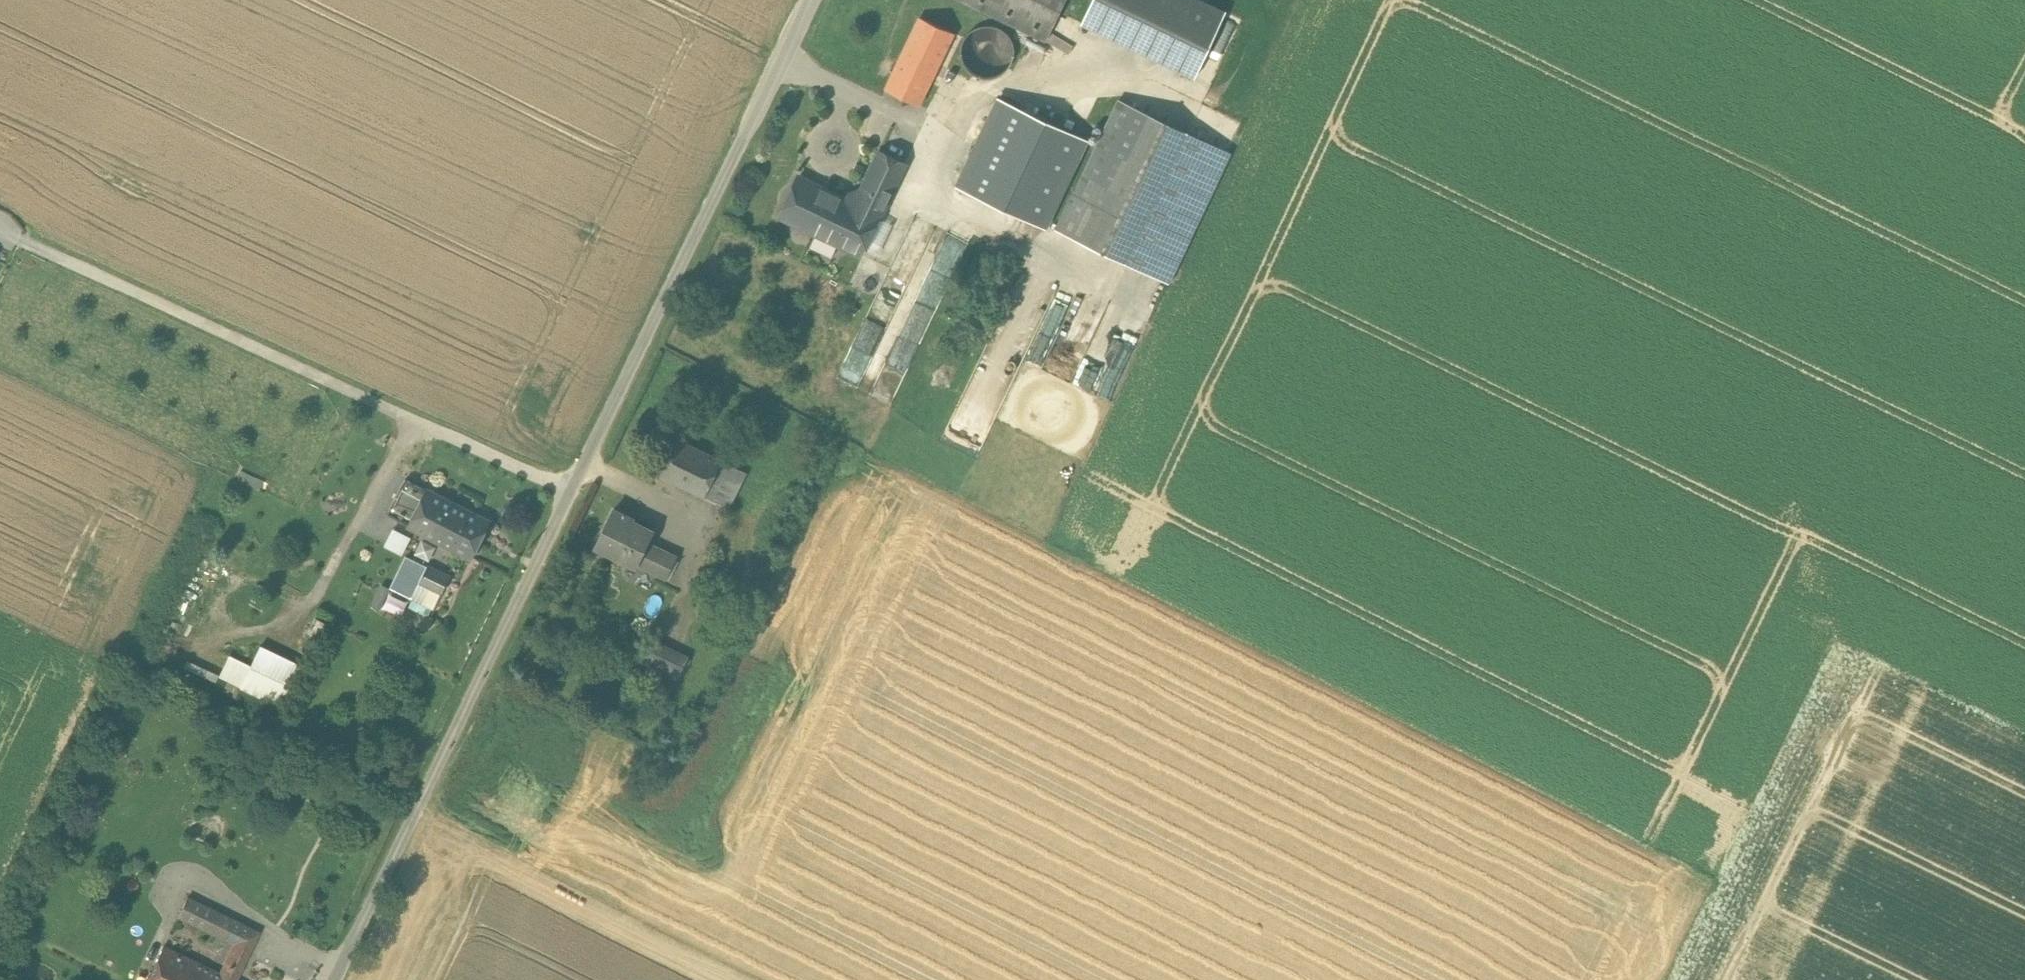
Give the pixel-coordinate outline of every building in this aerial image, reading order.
[(1048,37),(1066,0),(969,0),(1048,37)] [(1083,21),(1197,74),(1227,9),(1208,0),(1093,0),(1083,21)] [(956,30),(922,15),(899,64),(904,66),(894,88),(916,98),(927,77),(932,79),(956,30)] [(1020,50),(991,17),(957,46),(987,80),(1020,50)] [(1026,51),(1030,58),(1048,48),(1045,41),(1026,51)] [(1000,100),(960,184),(1044,224),(1084,140),(1000,100)] [(1190,132),(1122,101),(1078,193),(1074,191),(1056,230),(1128,264),(1190,132)] [(1098,123),(1091,137),(1097,140),(1104,126),(1098,123)] [(1190,132),(1128,264),(1167,282),(1229,151),(1190,132)] [(881,152),(859,197),(884,209),(905,164),(881,152)] [(859,197),(849,201),(819,186),(819,188),(797,178),(780,214),(813,230),(812,231),(843,246),(844,245),(861,253),(878,217),(879,218),(884,209),(859,197)] [(860,389),(894,404),(966,241),(946,232),(909,314),(881,301),(887,288),(881,285),(857,339),(878,348),(860,389)] [(1111,397),(1138,328),(1109,317),(1082,385),(1111,397)] [(677,438),(659,474),(705,497),(723,460),(677,438)] [(747,472),(723,460),(705,497),(729,509),(747,472)] [(259,485),(262,476),(240,469),(237,477),(259,485)] [(405,479),(388,514),(411,526),(428,491),(405,479)] [(488,521),(428,491),(411,526),(471,557),(487,522),(488,522),(488,521)] [(596,546),(637,566),(638,564),(648,543),(654,532),(633,522),(634,520),(613,510),(612,512),(596,546)] [(410,537),(393,529),(384,546),(402,554),(410,537)] [(677,557),(648,543),(638,564),(667,578),(677,557)] [(428,566),(407,556),(391,588),(435,609),(443,592),(420,581),(428,566)] [(451,577),(428,566),(420,581),(443,592),(451,577)] [(374,606),(400,613),(405,595),(379,587),(374,606)] [(688,657),(652,640),(642,662),(677,679),(688,657)] [(296,687),(305,668),(260,647),(251,665),(290,685),(296,687)] [(218,676),(280,706),(290,685),(251,665),(229,654),(228,656),(218,676)] [(219,973),(235,979),(238,979),(260,932),(186,899),(178,918),(232,942),(219,973)] [(156,944),(142,975),(154,979),(179,979),(188,959),(156,944)] [(188,959),(179,979),(235,979),(219,973),(188,959)]
